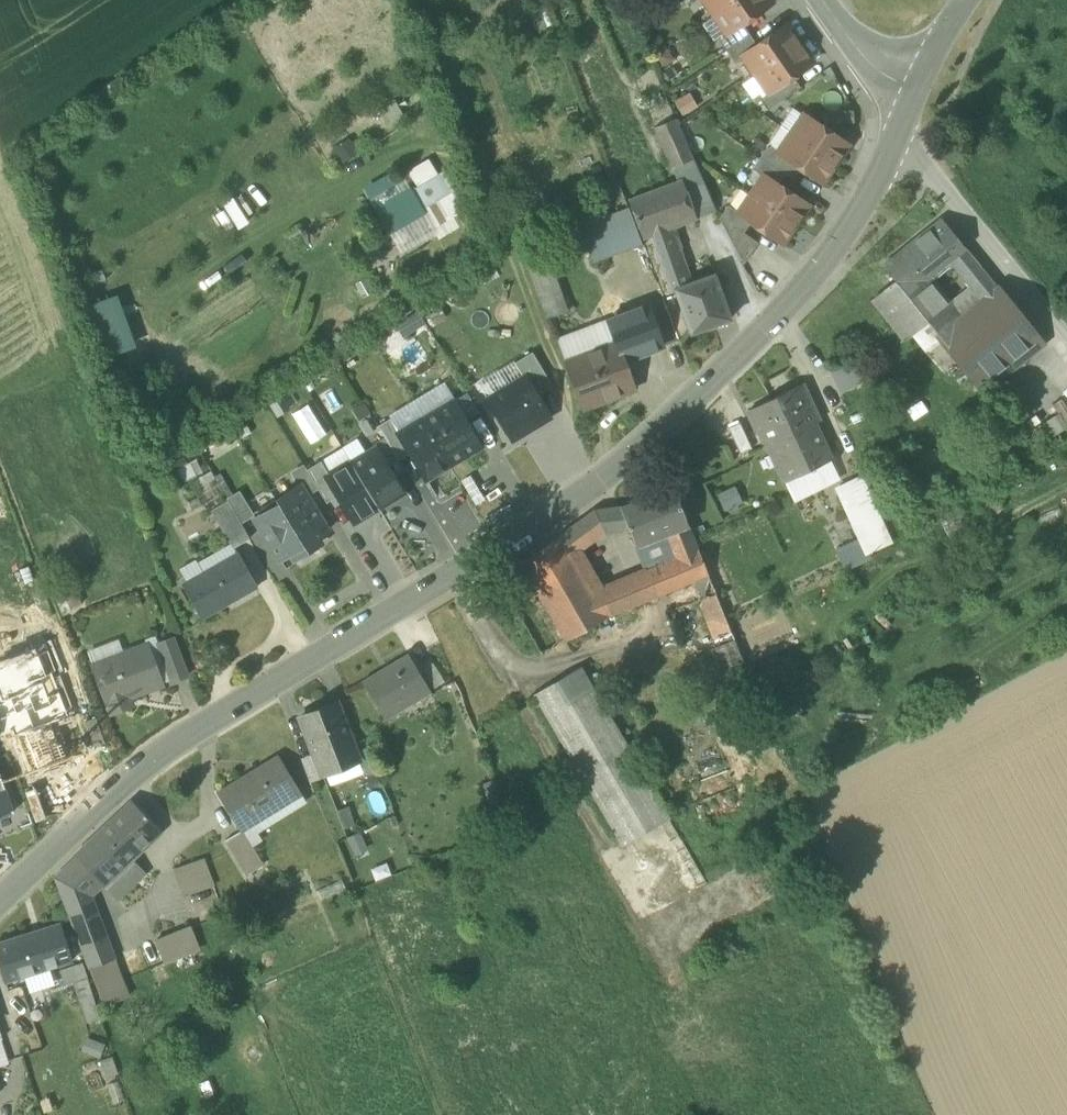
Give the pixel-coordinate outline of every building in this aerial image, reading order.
[(714,14),(734,0),(704,0),(714,14)] [(768,0),(734,0),(714,14),(715,15),(726,32),(727,33),(742,23),(770,3),(768,0)] [(564,13),(567,22),(583,16),(580,7),(564,13)] [(717,38),(726,32),(715,15),(702,24),(715,42),(718,40),(717,38)] [(718,40),(726,50),(749,34),(742,23),(727,33),(726,32),(717,38),(718,40)] [(743,56),(755,74),(799,44),(785,25),(756,45),(742,55),(743,56)] [(756,45),(749,34),(726,50),(734,62),(743,56),(742,55),(756,45)] [(812,62),(799,44),(755,74),(768,93),(792,76),(812,62)] [(768,93),(755,74),(741,84),(754,103),(759,99),(768,93)] [(759,99),(767,110),(799,87),(792,76),(768,93),(759,99)] [(674,101),(682,115),(697,106),(689,92),(674,101)] [(392,95),(378,103),(390,124),(404,116),(392,95)] [(780,126),(791,134),(803,115),(792,108),(780,126)] [(804,114),(803,115),(791,134),(834,163),(847,144),(804,114)] [(655,127),(672,168),(693,160),(675,119),(655,127)] [(780,126),(768,144),(778,151),(791,134),(780,126)] [(821,182),(834,163),(791,134),(778,151),(778,153),(800,168),(821,182)] [(333,147),(342,162),(359,152),(349,137),(333,147)] [(768,144),(760,157),(784,173),(784,174),(792,180),(800,168),(778,153),(778,151),(768,144)] [(777,184),(784,174),(784,173),(760,157),(752,169),(763,176),(764,175),(777,184)] [(407,171),(416,187),(437,174),(427,158),(407,171)] [(681,180),(696,219),(716,211),(693,160),(672,168),(677,181),(681,180)] [(363,188),(374,206),(408,186),(397,168),(363,188)] [(422,210),(438,238),(471,219),(442,171),(437,174),(416,187),(410,190),(422,210)] [(763,176),(751,194),(794,224),(807,205),(777,184),(764,175),(763,176)] [(627,200),(642,239),(651,235),(666,230),(696,219),(681,180),(677,181),(627,200)] [(388,230),(422,210),(410,190),(408,186),(374,206),(388,230)] [(781,243),(794,224),(751,194),(739,212),(738,214),(750,222),(781,243)] [(727,233),(732,225),(743,233),(750,222),(738,214),(739,212),(728,205),(719,218),(727,233)] [(597,261),(642,244),(628,207),(583,224),(597,261)] [(902,252),(925,279),(948,260),(960,275),(976,262),(942,220),(902,252)] [(758,242),(743,233),(732,225),(727,233),(743,264),(758,242)] [(651,235),(659,256),(675,250),(678,249),(672,231),(667,233),(666,230),(651,235)] [(520,240),(539,291),(556,285),(538,234),(520,240)] [(675,291),(691,332),(731,317),(714,273),(687,283),(675,250),(659,256),(673,292),(675,291)] [(911,334),(922,346),(937,334),(941,338),(960,322),(945,303),(925,279),(902,252),(883,267),(894,281),(872,299),(905,339),(911,334)] [(968,284),(972,289),(987,276),(976,262),(960,275),(968,284)] [(999,291),(987,276),(972,289),(983,303),(999,291)] [(945,303),(960,322),(983,303),(972,289),(968,284),(945,303)] [(565,310),(556,285),(539,291),(548,316),(565,310)] [(960,322),(941,338),(983,390),(1041,343),(999,291),(983,303),(960,322)] [(136,346),(117,293),(82,306),(101,359),(136,346)] [(616,343),(623,362),(661,347),(646,305),(605,321),(614,343),(616,343)] [(422,318),(425,323),(428,328),(445,318),(439,308),(422,318)] [(401,322),(408,333),(425,323),(422,318),(418,312),(401,322)] [(556,339),(565,362),(614,343),(605,321),(556,339)] [(960,408),(983,390),(941,338),(937,334),(922,346),(911,334),(905,339),(960,408)] [(565,362),(583,409),(633,389),(623,362),(616,343),(614,343),(565,362)] [(514,362),(523,377),(524,376),(536,395),(552,385),(532,352),(514,362)] [(865,367),(860,355),(828,370),(840,394),(863,383),(858,371),(865,367)] [(477,383),(487,399),(523,377),(514,362),(513,361),(477,383)] [(549,417),(536,395),(524,376),(523,377),(487,399),(512,440),(549,417)] [(412,402),(422,419),(453,401),(454,400),(444,382),(412,402)] [(765,441),(784,482),(829,460),(813,424),(819,421),(802,383),(749,410),(764,442),(765,441)] [(454,400),(453,401),(464,420),(479,411),(467,392),(454,400)] [(290,393),(269,406),(276,417),(290,408),(289,407),(296,402),(290,393)] [(453,401),(422,419),(449,465),(480,446),(464,420),(453,401)] [(363,402),(351,409),(358,421),(370,414),(363,402)] [(390,418),(399,434),(422,419),(412,402),(388,416),(390,418)] [(1034,428),(1042,441),(1066,427),(1059,414),(1034,428)] [(377,426),(386,440),(397,459),(398,459),(409,453),(398,434),(399,434),(390,418),(377,426)] [(425,479),(449,465),(422,419),(399,434),(398,434),(409,453),(425,479)] [(728,428),(740,454),(751,449),(739,423),(728,428)] [(349,460),(351,463),(366,454),(357,439),(342,448),(349,460)] [(386,466),(397,459),(386,440),(375,448),(386,466)] [(342,448),(320,461),(328,472),(349,460),(342,448)] [(351,463),(378,507),(402,493),(386,466),(375,448),(366,454),(351,463)] [(176,469),(183,482),(203,472),(196,458),(176,469)] [(354,522),(378,507),(351,463),(349,460),(328,472),(324,474),(337,496),(354,522)] [(829,460),(784,482),(794,501),(839,479),(829,460)] [(326,503),(337,496),(324,474),(328,472),(320,461),(306,470),(318,489),(320,492),(326,503)] [(300,485),(307,495),(318,489),(306,470),(305,469),(303,464),(292,471),(294,475),(300,485)] [(211,471),(190,483),(202,505),(206,502),(223,493),(214,476),(211,471)] [(220,473),(214,476),(223,493),(226,499),(233,495),(220,473)] [(852,521),(866,553),(869,552),(889,543),(861,479),(838,490),(852,521)] [(289,497),(278,504),(307,552),(321,543),(317,537),(328,531),(309,499),(307,495),(300,485),(286,493),(289,497)] [(734,486),(716,494),(724,511),(742,503),(734,486)] [(629,529),(636,546),(665,535),(688,525),(672,487),(620,508),(629,529)] [(231,506),(233,510),(242,526),(254,519),(242,499),(238,492),(233,495),(226,499),(228,501),(231,506)] [(226,499),(223,493),(206,502),(211,510),(228,501),(226,499)] [(289,497),(286,493),(275,499),(278,504),(289,497)] [(231,506),(228,501),(211,510),(216,520),(233,510),(231,506)] [(294,560),(307,552),(278,504),(254,519),(279,560),(290,554),(294,560)] [(620,508),(603,510),(608,532),(629,529),(620,508)] [(249,538),(242,526),(233,510),(216,520),(230,544),(232,548),(233,547),(233,546),(247,538),(248,539),(249,538)] [(604,532),(608,532),(603,510),(594,511),(560,536),(572,555),(604,532)] [(869,552),(866,553),(852,521),(827,532),(844,570),(871,557),(869,552)] [(708,621),(719,645),(719,647),(734,640),(688,525),(665,535),(667,540),(638,552),(645,570),(656,596),(693,580),(710,621),(708,621)] [(636,546),(638,552),(667,540),(665,535),(636,546)] [(565,641),(607,616),(593,592),(572,555),(560,536),(521,564),(537,593),(565,641)] [(233,546),(233,547),(248,539),(247,538),(233,546)] [(197,562),(203,573),(236,555),(235,553),(236,552),(233,547),(232,548),(230,544),(197,562)] [(255,588),(256,587),(236,552),(235,553),(236,555),(203,573),(187,582),(184,584),(183,583),(182,583),(202,618),(203,617),(202,616),(224,603),(222,599),(252,583),(255,588)] [(179,568),(187,582),(203,573),(197,562),(195,559),(179,568)] [(498,581),(513,606),(537,593),(521,564),(509,574),(498,581)] [(645,570),(631,576),(641,602),(656,596),(645,570)] [(607,616),(641,602),(631,576),(593,592),(607,616)] [(202,616),(203,617),(255,588),(252,583),(222,599),(224,603),(202,616)] [(144,639),(146,645),(161,685),(170,682),(155,643),(157,642),(154,635),(144,639)] [(170,682),(188,675),(174,636),(157,642),(155,643),(170,682)] [(87,650),(93,665),(124,654),(118,639),(87,650)] [(743,661),(734,640),(719,647),(719,645),(712,648),(720,670),(743,661)] [(161,685),(146,645),(124,654),(93,665),(111,713),(131,705),(128,697),(161,685)] [(11,730),(13,736),(16,735),(50,722),(69,715),(59,692),(62,691),(57,677),(55,678),(52,673),(56,671),(48,648),(0,666),(0,734),(11,730)] [(362,683),(382,715),(428,687),(409,655),(362,683)] [(421,669),(433,688),(445,681),(433,662),(421,669)] [(533,695),(622,846),(669,818),(580,667),(533,695)] [(312,749),(322,774),(358,760),(335,703),(299,717),(312,749)] [(678,727),(698,775),(726,764),(706,715),(678,727)] [(30,773),(64,760),(62,755),(65,754),(60,743),(58,743),(50,722),(16,735),(30,773)] [(299,754),(309,779),(322,774),(312,749),(299,754)] [(218,793),(237,824),(265,807),(269,813),(300,794),(277,757),(218,793)] [(13,811),(0,776),(0,816),(13,811)] [(306,803),(300,794),(269,813),(242,829),(253,846),(262,840),(258,833),(306,803)] [(132,803),(97,836),(125,861),(130,857),(156,831),(132,803)] [(242,829),(269,813),(265,807),(237,824),(240,830),(242,829)] [(335,811),(342,829),(354,825),(347,807),(335,811)] [(225,839),(246,874),(263,863),(253,846),(242,829),(240,830),(225,839)] [(359,832),(346,838),(353,856),(367,850),(359,832)] [(151,877),(130,857),(125,861),(97,836),(75,857),(99,883),(107,891),(101,897),(115,911),(151,877)] [(89,892),(99,883),(75,857),(74,857),(53,875),(66,915),(70,911),(89,892)] [(204,857),(173,869),(183,896),(213,884),(204,857)] [(70,911),(89,966),(111,957),(89,892),(70,911)] [(153,938),(161,957),(192,945),(185,925),(153,938)] [(59,926),(21,938),(32,973),(70,961),(59,926)] [(32,973),(21,938),(0,945),(0,962),(6,981),(32,973)] [(125,996),(111,957),(89,966),(102,1005),(125,996)] [(81,979),(87,977),(82,962),(59,970),(64,985),(73,982),(81,979)] [(100,1017),(87,977),(81,979),(84,986),(75,988),(86,1022),(100,1017)] [(84,986),(81,979),(73,982),(75,988),(84,986)] [(87,1036),(81,1050),(99,1058),(105,1044),(87,1036)] [(112,1055),(97,1060),(103,1078),(118,1073),(112,1055)]
